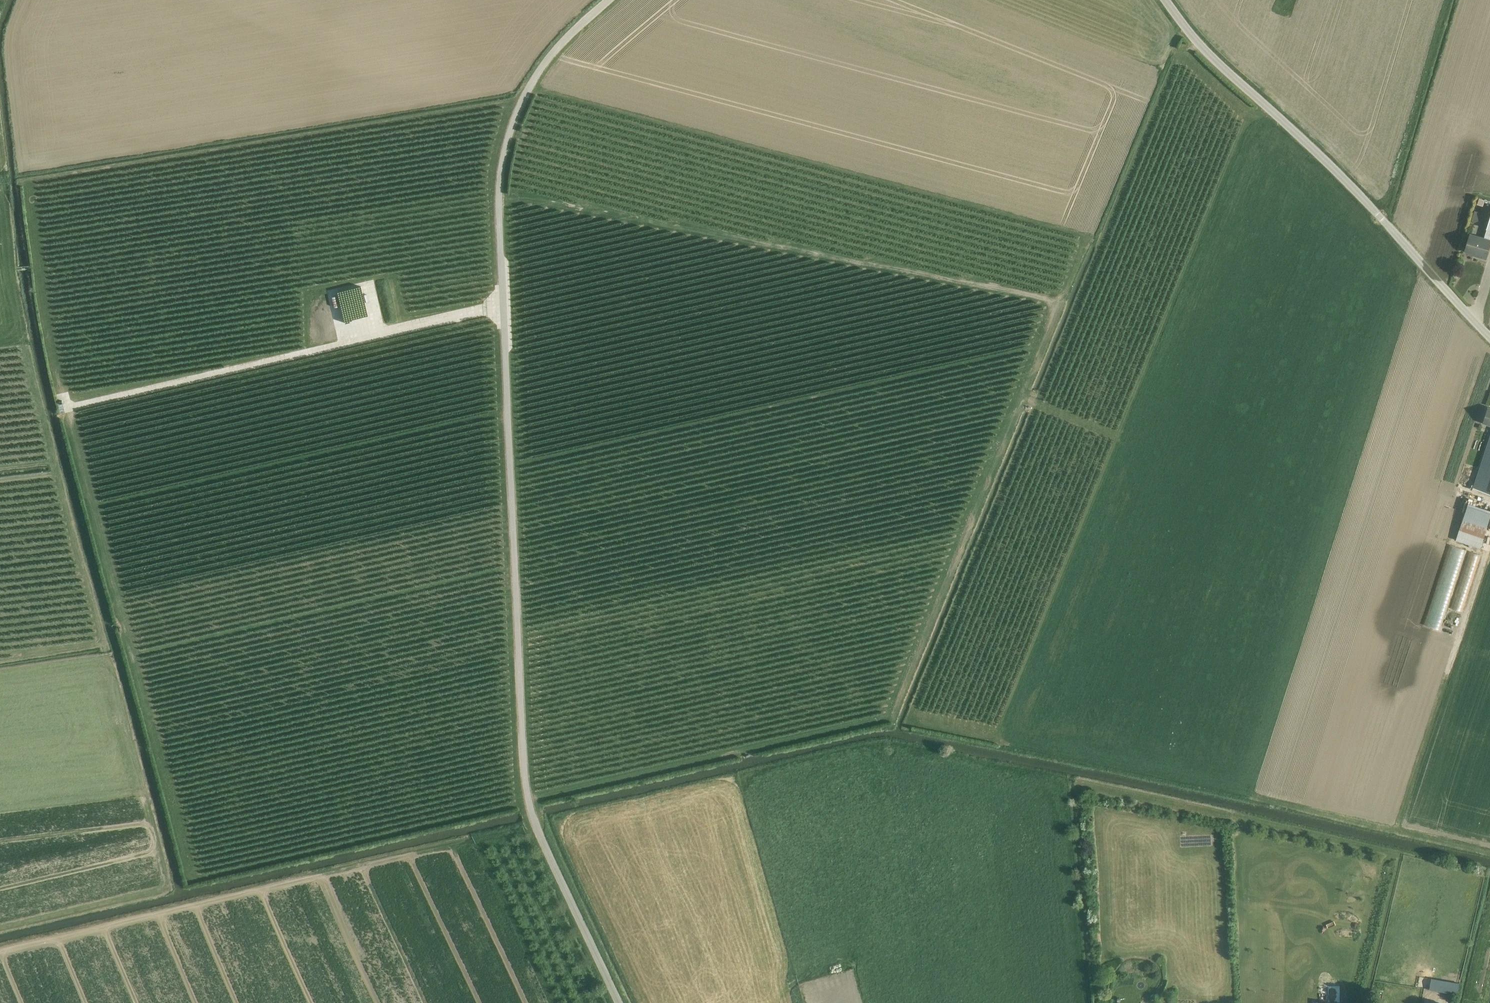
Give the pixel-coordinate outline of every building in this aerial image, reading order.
[(1476,221),(1480,212),(1474,210),(1470,219),(1476,221)] [(1489,248),(1489,220),(1487,229),(1488,229),(1485,238),(1471,234),(1466,251),(1479,255),(1479,256),(1487,259),(1489,248)] [(1481,429),(1489,433),(1489,431),(1489,426),(1483,423),(1481,429)] [(1473,488),(1489,493),(1489,437),(1473,488)] [(1468,503),(1456,540),(1480,548),(1489,519),(1489,510),(1468,503)] [(1426,625),(1441,629),(1464,549),(1449,544),(1426,625)] [(1428,989),(1456,995),(1459,983),(1431,977),(1428,989)]
